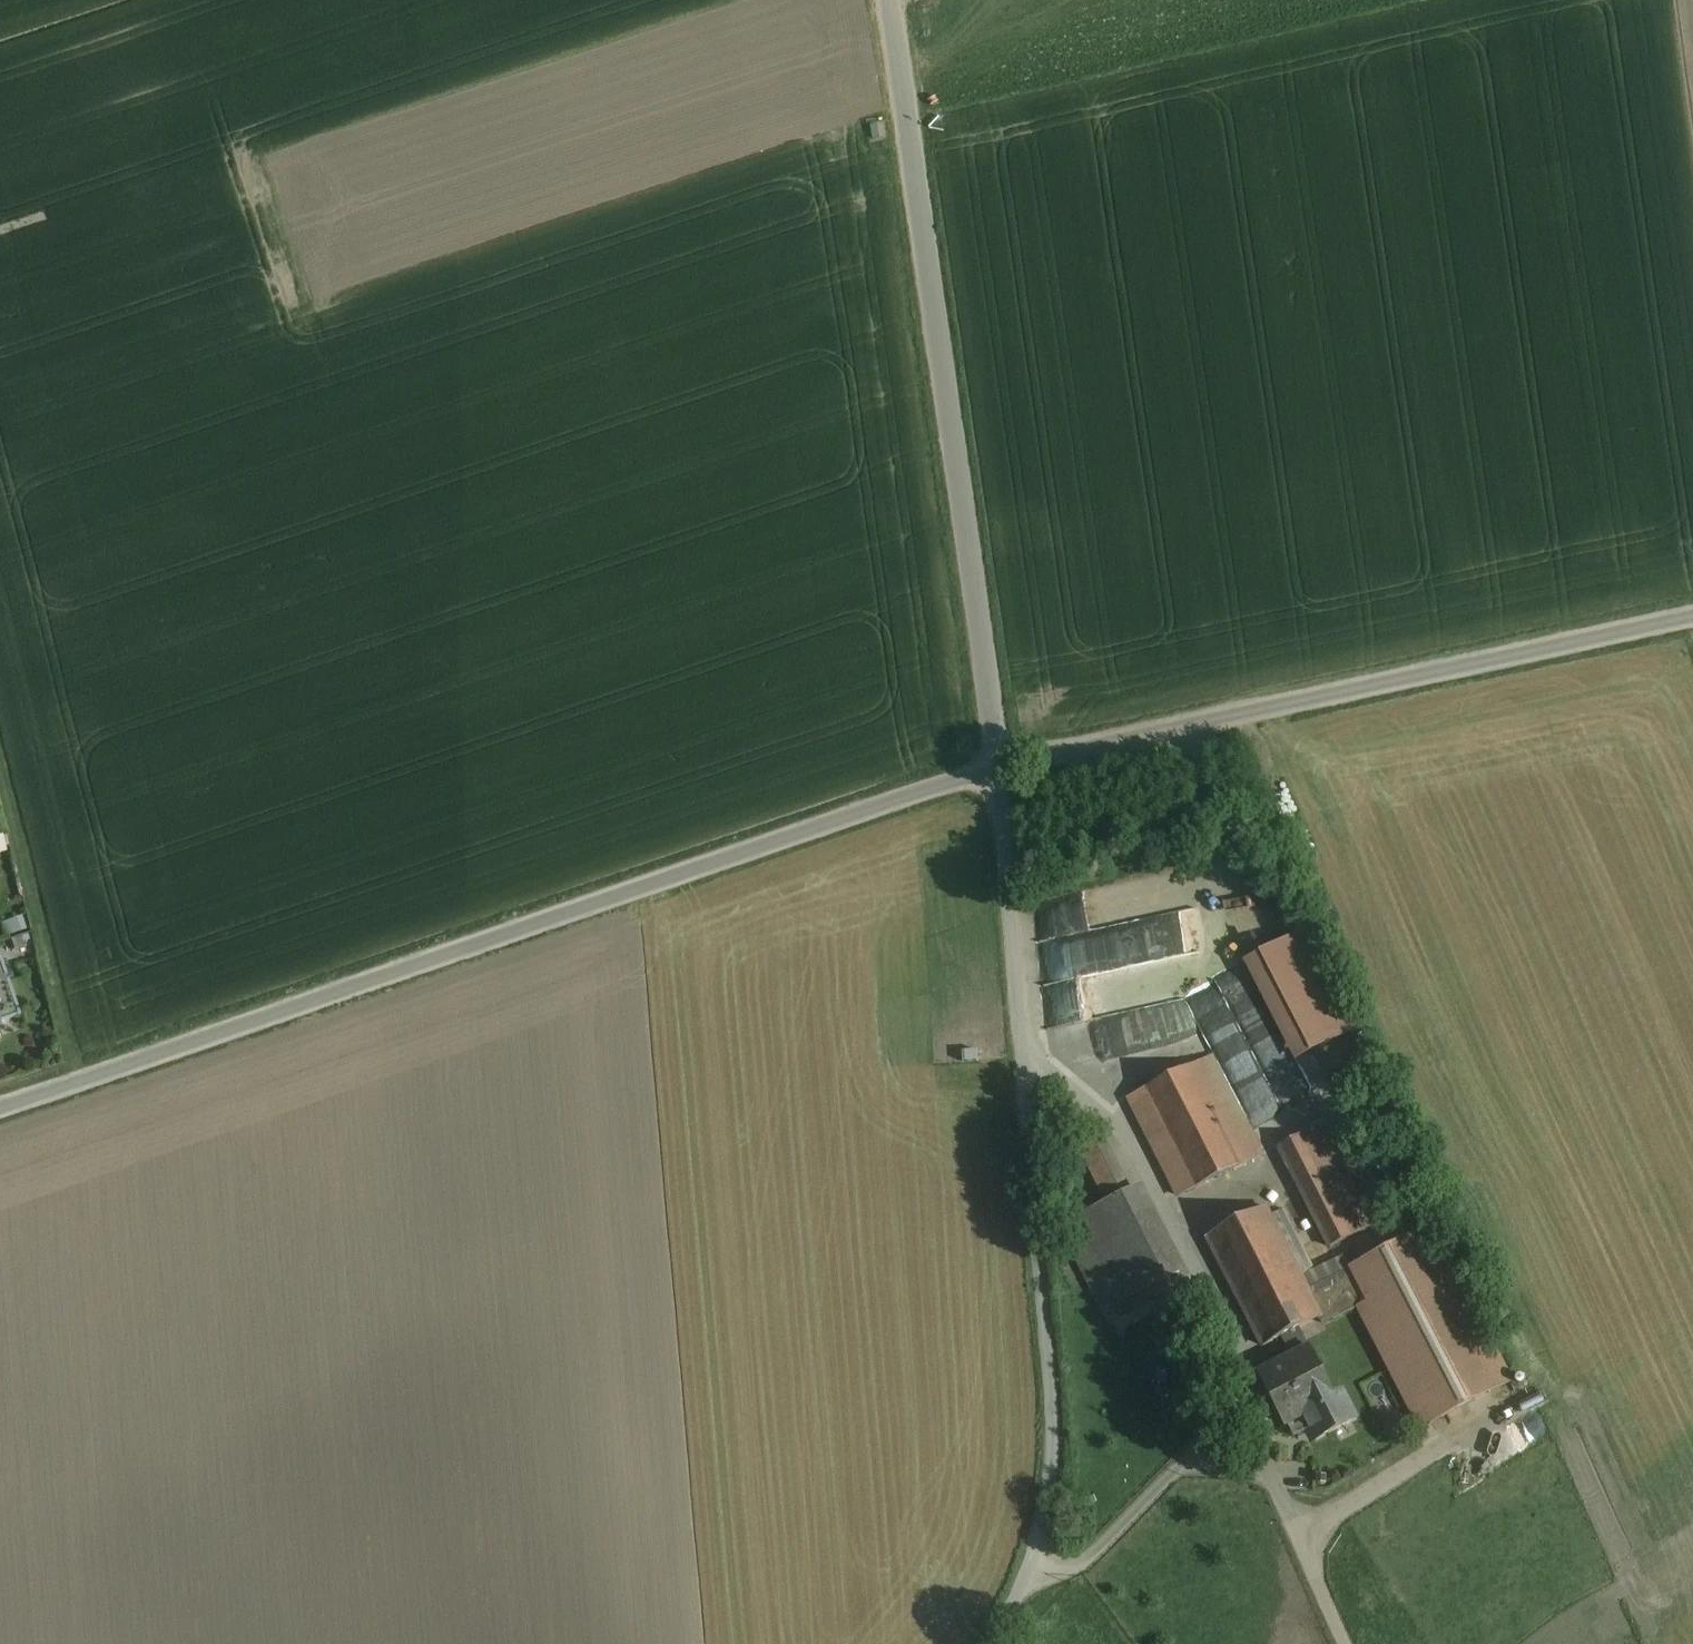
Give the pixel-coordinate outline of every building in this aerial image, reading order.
[(1056,900),(1063,938),(1038,943),(1044,980),(1203,952),(1196,909),(1095,927),(1090,894),(1056,900)] [(1353,1031),(1303,934),(1244,964),(1294,1061),(1353,1031)] [(1209,1059),(1132,1100),(1182,1195),(1259,1154),(1209,1059)] [(1369,1228),(1318,1128),(1278,1148),(1329,1248),(1369,1228)] [(1098,1131),(1076,1142),(1086,1163),(1108,1152),(1098,1131)] [(1108,1152),(1086,1163),(1107,1204),(1128,1193),(1108,1152)] [(1107,1204),(1080,1217),(1122,1302),(1170,1278),(1128,1193),(1107,1204)] [(1265,1208),(1207,1238),(1263,1348),(1281,1338),(1299,1329),(1319,1318),(1321,1317),(1308,1292),(1301,1279),(1265,1208)] [(1122,1302),(1080,1217),(1060,1227),(1102,1312),(1122,1302)] [(1343,1274),(1308,1292),(1321,1317),(1319,1318),(1323,1325),(1357,1308),(1419,1429),(1510,1382),(1431,1228),(1343,1274)] [(1337,1262),(1301,1279),(1308,1292),(1343,1274),(1337,1262)] [(1292,1359),(1258,1377),(1284,1426),(1304,1416),(1336,1400),(1335,1397),(1299,1329),(1281,1338),(1292,1359)] [(1336,1400),(1304,1416),(1316,1440),(1355,1420),(1341,1394),(1335,1397),(1336,1400)]
